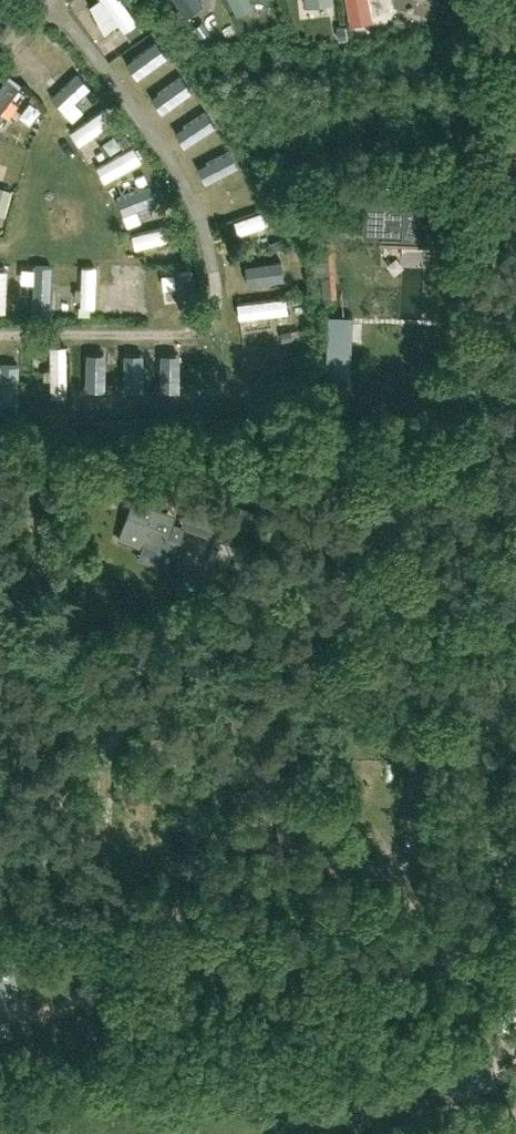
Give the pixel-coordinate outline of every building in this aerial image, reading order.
[(201,1),(200,0),(175,0),(184,13),(201,1)] [(236,15),(252,7),(248,0),(227,0),(236,15)] [(350,22),(371,18),(368,0),(346,0),(350,22)] [(148,19),(110,46),(124,66),(162,39),(148,19)] [(72,88),(85,75),(50,39),(36,52),(72,88)] [(0,101),(0,123),(7,127),(27,92),(11,82),(0,101)] [(161,112),(170,124),(189,110),(180,98),(161,112)] [(114,143),(114,142),(126,133),(115,117),(82,140),(94,157),(114,143)] [(196,164),(205,181),(233,166),(224,149),(196,164)] [(113,193),(155,171),(146,154),(104,176),(113,193)] [(443,205),(414,204),(415,183),(388,182),(388,184),(365,184),(363,232),(381,233),(381,224),(400,225),(399,240),(437,241),(437,222),(442,222),(443,205)] [(8,225),(15,194),(0,191),(0,223),(8,225)] [(147,236),(175,231),(173,215),(144,219),(147,236)] [(278,221),(248,232),(256,253),(286,242),(278,221)] [(181,239),(147,241),(148,264),(182,262),(181,239)] [(250,293),(296,283),(292,266),(247,276),(250,293)] [(94,277),(93,325),(110,325),(111,277),(94,277)] [(19,326),(19,278),(0,278),(0,326),(19,326)] [(47,322),(65,323),(66,280),(48,280),(47,322)] [(179,287),(163,286),(163,331),(179,331),(179,287)] [(287,295),(271,295),(271,311),(287,310),(287,295)] [(333,319),(349,317),(347,296),(331,297),(333,319)] [(253,314),(254,335),(302,332),(301,311),(253,314)] [(65,365),(67,393),(82,392),(81,364),(65,365)] [(17,375),(20,392),(32,390),(30,373),(17,375)] [(40,415),(53,415),(53,399),(40,399),(40,415)] [(219,508),(190,497),(183,518),(211,529),(219,508)] [(154,508),(132,500),(119,538),(140,546),(142,541),(175,553),(184,528),(172,523),(172,521),(152,514),(154,508)] [(148,569),(177,582),(184,566),(156,553),(148,569)] [(468,1064),(446,1066),(448,1092),(494,1088),(490,1049),(467,1051),(468,1064)]
